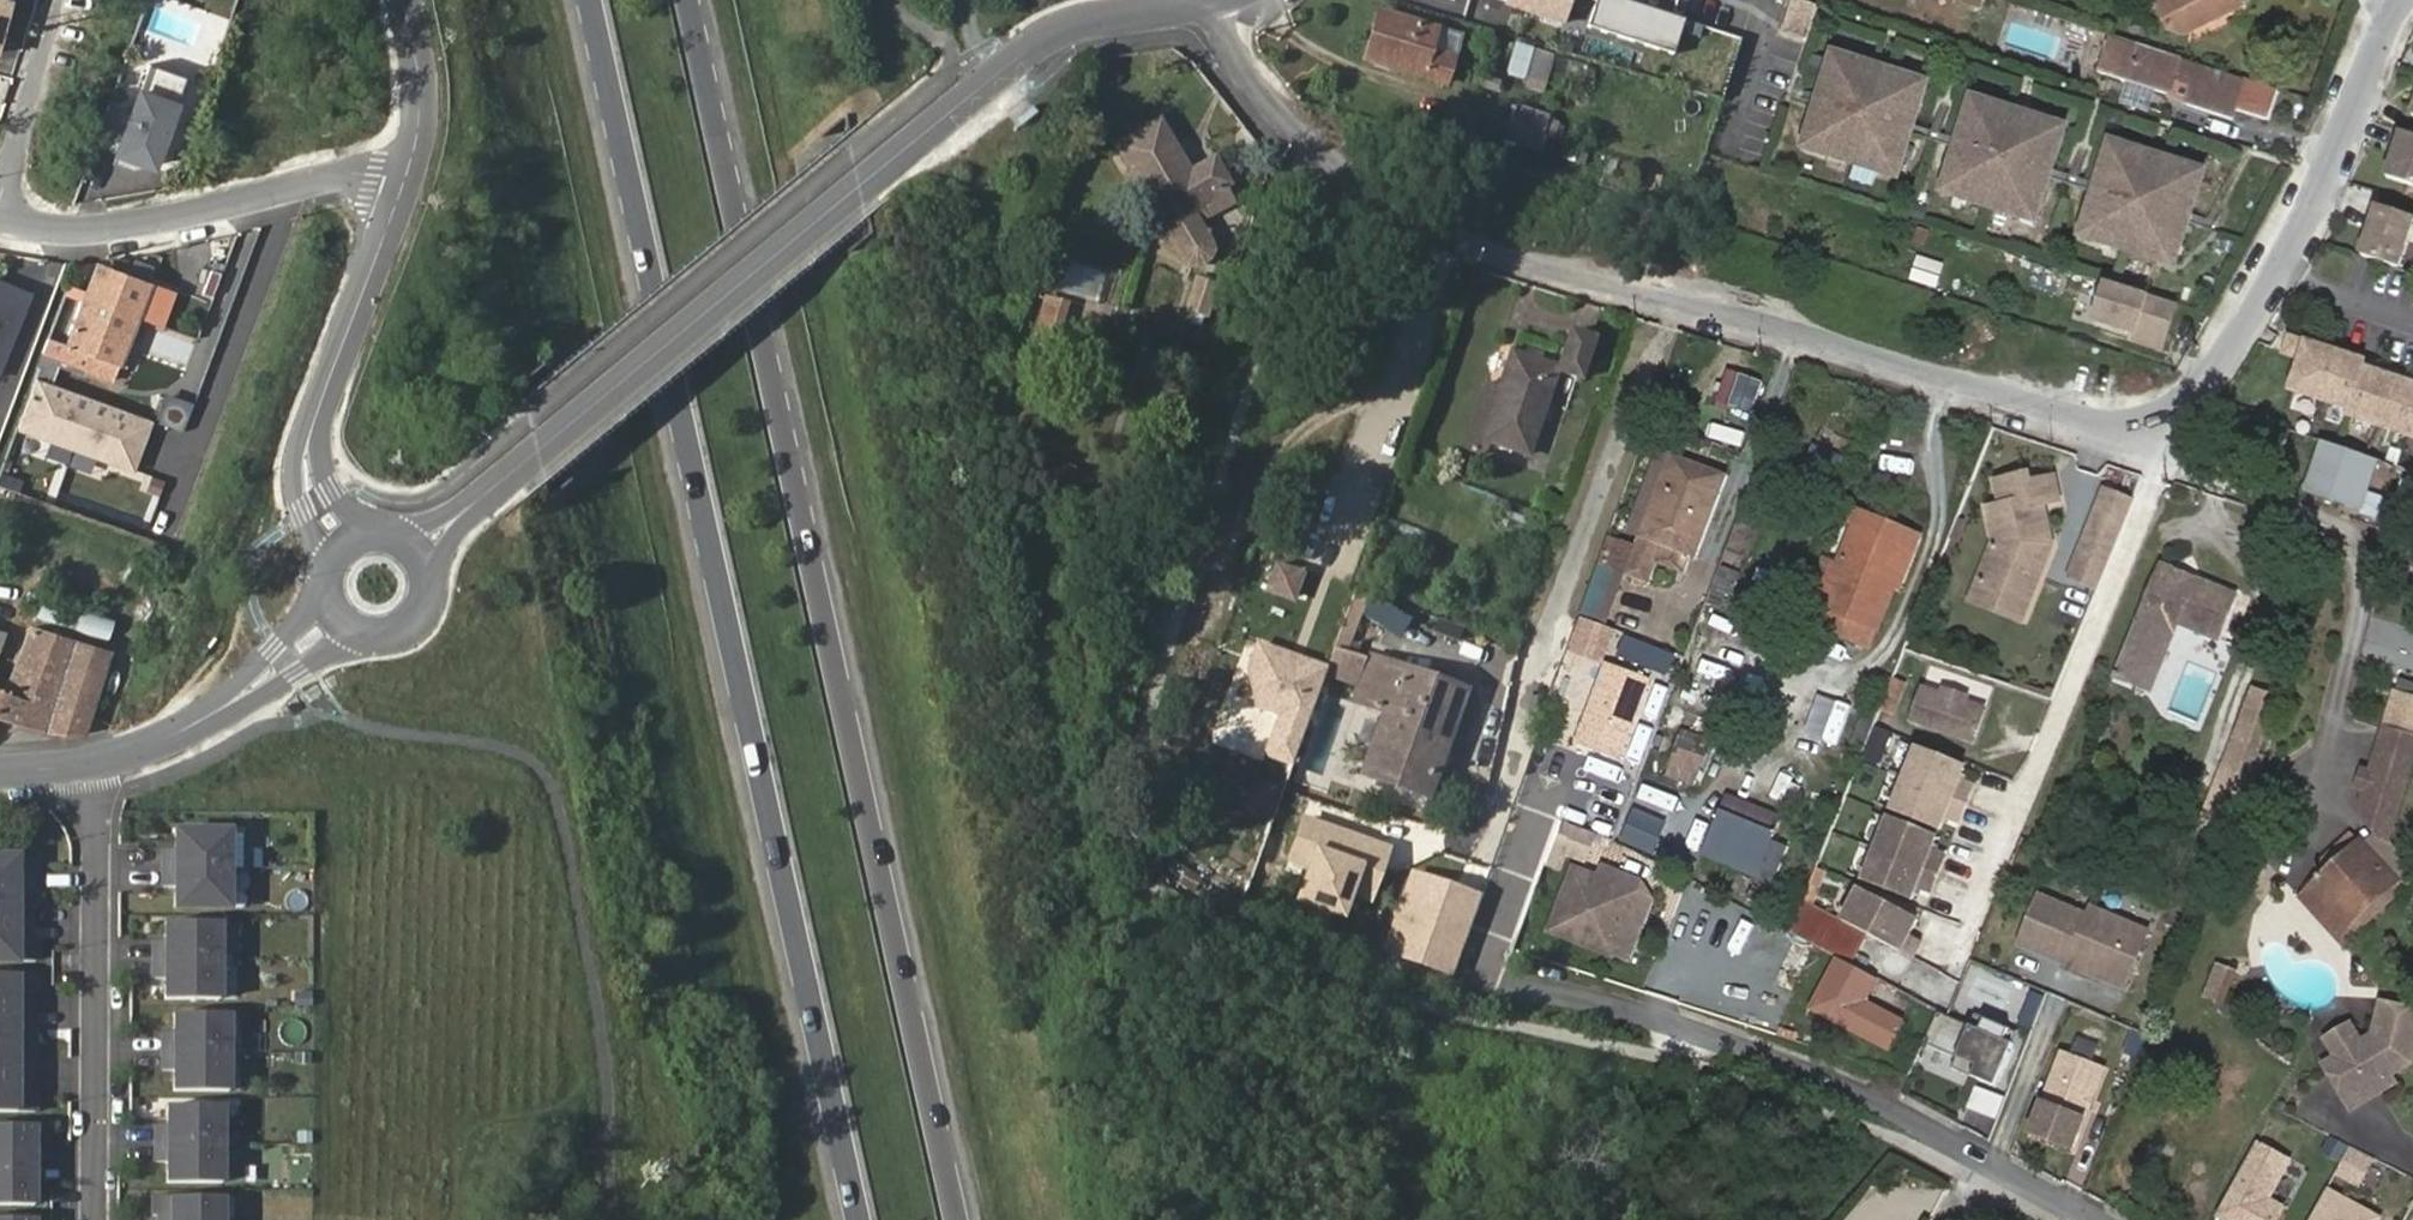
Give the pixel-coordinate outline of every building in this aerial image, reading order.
[(11,0),(0,0),(0,40),(11,0)] [(1526,8),(1525,12),(1562,24),(1570,0),(1503,0),(1526,8)] [(1593,3),(1585,28),(1671,56),(1682,22),(1616,0),(1585,0),(1593,3)] [(1821,6),(1806,0),(1795,0),(1784,31),(1810,40),(1821,6)] [(2154,9),(2165,32),(2184,32),(2222,14),(2221,0),(2158,0),(2154,9)] [(2236,0),(2221,0),(2222,14),(2239,6),(2236,0)] [(1458,36),(1377,12),(1363,58),(1445,83),(1458,36)] [(2280,94),(2113,39),(2101,77),(2133,88),(2170,99),(2172,100),(2173,100),(2177,88),(2193,93),(2188,109),(2234,123),(2237,113),(2270,123),(2280,94)] [(1554,59),(1535,52),(1526,79),(1545,85),(1554,59)] [(1902,182),(1934,84),(1838,53),(1806,151),(1902,182)] [(107,100),(93,142),(115,150),(111,161),(130,168),(151,164),(183,74),(147,61),(131,107),(107,100)] [(2170,99),(2133,88),(2127,105),(2163,118),(2170,99)] [(2193,93),(2177,88),(2173,100),(2172,100),(2171,103),(2188,109),(2193,93)] [(2040,228),(2073,128),(1975,96),(1942,196),(2040,228)] [(1505,130),(1543,141),(1551,120),(1514,110),(1505,130)] [(1189,171),(1160,124),(1117,152),(1171,241),(1203,218),(1197,206),(1226,185),(1209,158),(1189,171)] [(2406,135),(2390,180),(2412,188),(2412,137),(2406,135)] [(2180,270),(2211,173),(2114,142),(2083,239),(2180,270)] [(2412,236),(2412,220),(2380,210),(2364,260),(2401,271),(2412,236)] [(1941,239),(1919,230),(1915,245),(1937,252),(1941,239)] [(1916,254),(1907,281),(1935,290),(1944,264),(1916,254)] [(86,291),(67,283),(40,354),(111,378),(147,285),(96,265),(86,291)] [(0,278),(0,365),(32,292),(0,278)] [(1215,290),(1193,283),(1184,311),(1205,317),(1215,290)] [(2177,304),(2110,283),(2099,320),(2137,332),(2135,337),(2165,346),(2177,304)] [(1050,353),(1065,304),(1036,295),(1020,344),(1050,353)] [(1484,416),(1531,431),(1558,354),(1577,360),(1593,317),(1569,308),(1556,343),(1515,330),(1484,416)] [(2360,371),(2362,363),(2285,338),(2280,352),(2298,358),(2288,388),(2348,408),(2345,417),(2412,439),(2412,389),(2360,371)] [(1730,383),(1742,353),(1730,349),(1717,385),(1728,389),(1730,383)] [(1742,353),(1730,383),(1752,391),(1764,362),(1742,353)] [(155,421),(33,378),(15,429),(137,472),(155,421)] [(1654,531),(1687,438),(1673,432),(1639,525),(1654,531)] [(1729,453),(1687,438),(1654,531),(1695,545),(1729,453)] [(1822,448),(1813,469),(1842,481),(1851,460),(1822,448)] [(2032,468),(1994,476),(2000,499),(1984,503),(1992,539),(1986,556),(2018,568),(2016,573),(2043,584),(2058,544),(2049,503),(2065,499),(2059,476),(2035,482),(2032,468)] [(2078,570),(2094,533),(2112,490),(2109,489),(2076,569),(2078,570)] [(2112,490),(2094,533),(2119,543),(2136,502),(2137,499),(2112,489),(2112,490)] [(1867,517),(1860,532),(1913,553),(1918,538),(1867,517)] [(1913,553),(1860,532),(1825,613),(1881,634),(1913,553)] [(2102,585),(2119,543),(2094,533),(2078,570),(2077,575),(2102,585)] [(2018,568),(1986,556),(1969,600),(2028,623),(2043,584),(2016,573),(2018,568)] [(1299,568),(1273,561),(1263,588),(1292,595),(1299,568)] [(1711,634),(1737,571),(1720,564),(1687,643),(1711,653),(1718,637),(1711,634)] [(2161,566),(2141,617),(2177,631),(2181,622),(2224,639),(2242,598),(2198,581),(2191,587),(2178,582),(2176,572),(2161,566)] [(2191,587),(2198,581),(2176,572),(2178,582),(2191,587)] [(1349,649),(1365,590),(1349,586),(1334,645),(1349,649)] [(115,638),(118,618),(83,611),(79,632),(115,638)] [(1437,617),(1431,631),(1454,640),(1460,626),(1437,617)] [(2128,648),(2168,665),(2181,633),(2177,631),(2141,617),(2128,648)] [(1578,627),(1567,658),(1593,667),(1604,637),(1578,627)] [(29,629),(11,683),(9,688),(0,686),(0,719),(45,732),(78,739),(85,738),(112,657),(29,629)] [(1629,637),(1619,667),(1658,679),(1667,649),(1629,637)] [(1291,760),(1324,666),(1257,642),(1248,667),(1256,703),(1280,711),(1267,747),(1269,752),(1291,760)] [(2143,728),(2158,690),(2163,688),(2170,671),(2168,665),(2128,648),(2109,697),(2117,717),(2143,728)] [(1365,704),(1380,661),(1366,656),(1350,699),(1365,704)] [(1431,677),(1380,661),(1365,704),(1377,709),(1359,764),(1394,778),(1431,677)] [(1958,665),(1955,673),(1977,682),(1981,673),(1958,665)] [(1641,686),(1597,671),(1568,752),(1613,768),(1641,686)] [(1886,675),(1876,711),(1895,716),(1904,679),(1886,675)] [(1417,786),(1454,685),(1431,677),(1394,778),(1417,786)] [(1923,685),(1912,717),(1976,739),(1986,708),(1968,701),(1942,692),(1923,685)] [(1944,685),(1942,692),(1968,701),(1970,695),(1944,685)] [(2246,817),(2263,753),(2261,753),(2276,698),(2241,688),(2209,807),(2246,817)] [(2412,776),(2412,746),(2382,725),(2358,806),(2387,847),(2412,776)] [(1672,729),(1663,778),(1698,785),(1708,736),(1672,729)] [(1959,815),(1973,781),(1960,775),(1965,762),(1918,742),(1893,802),(1940,822),(1945,809),(1959,815)] [(1251,775),(1239,810),(1265,819),(1277,784),(1251,775)] [(1720,816),(1725,803),(1720,802),(1715,814),(1720,816)] [(1777,825),(1725,803),(1720,816),(1772,838),(1777,825)] [(1571,807),(1567,820),(1598,831),(1602,818),(1571,807)] [(1929,885),(1944,851),(1930,845),(1935,832),(1889,812),(1863,872),(1910,892),(1916,879),(1929,885)] [(1704,857),(1720,816),(1715,814),(1698,855),(1704,857)] [(1772,838),(1720,816),(1704,857),(1755,879),(1772,838)] [(161,849),(160,868),(227,868),(227,829),(172,828),(172,849),(161,849)] [(1611,844),(1607,856),(1641,867),(1645,854),(1611,844)] [(2337,928),(2389,884),(2364,851),(2312,894),(2337,928)] [(29,889),(29,874),(35,874),(35,855),(0,855),(0,889),(29,889)] [(171,886),(170,907),(226,907),(227,868),(160,868),(160,886),(171,886)] [(1597,873),(1593,886),(1632,900),(1611,962),(1627,968),(1649,908),(1637,886),(1597,873)] [(1593,886),(1570,878),(1549,940),(1611,962),(1632,900),(1593,886)] [(2330,946),(2396,893),(2389,884),(2337,928),(2312,894),(2298,905),(2330,946)] [(29,925),(29,909),(35,909),(35,889),(29,889),(0,889),(0,924),(29,925)] [(1859,891),(1843,923),(1866,934),(1914,957),(1921,944),(1909,939),(1918,919),(1859,891)] [(2038,895),(2019,941),(2123,983),(2146,929),(2090,907),(2087,915),(2038,895)] [(1851,965),(1866,934),(1843,923),(1798,901),(1785,932),(1851,965)] [(150,941),(150,960),(216,961),(217,921),(161,920),(161,941),(150,941)] [(35,961),(35,941),(29,941),(29,925),(0,924),(0,961),(35,961)] [(161,978),(160,999),(216,1000),(216,961),(150,960),(150,978),(161,978)] [(1913,1001),(1835,961),(1809,1012),(1888,1052),(1913,1001)] [(2201,999),(2225,1005),(2234,967),(2210,961),(2201,999)] [(28,1009),(28,993),(35,993),(35,974),(0,974),(0,1009),(28,1009)] [(2377,999),(2370,1032),(2358,1039),(2333,1055),(2322,1062),(2337,1087),(2365,1070),(2376,1088),(2391,1079),(2387,1073),(2408,1059),(2412,1037),(2412,1007),(2377,999)] [(34,1043),(34,1025),(28,1025),(28,1009),(0,1009),(0,1043),(34,1043)] [(1971,1023),(1942,1009),(1927,1040),(1956,1054),(1951,1064),(1993,1085),(2013,1044),(2006,1040),(2011,1029),(1976,1012),(1971,1023)] [(225,1044),(239,1044),(239,1014),(225,1014),(225,1044)] [(159,1036),(159,1053),(224,1054),(224,1016),(170,1015),(170,1036),(159,1036)] [(2333,1055),(2358,1039),(2347,1021),(2322,1037),(2333,1055)] [(2019,1033),(2011,1029),(2006,1040),(2013,1044),(2019,1033)] [(28,1077),(28,1060),(34,1060),(34,1043),(0,1043),(0,1076),(28,1077)] [(2053,1044),(2020,1125),(2062,1142),(2095,1062),(2053,1044)] [(224,1054),(159,1053),(158,1070),(169,1070),(169,1091),(223,1091),(224,1054)] [(2365,1070),(2337,1087),(2348,1105),(2376,1088),(2365,1070)] [(34,1111),(34,1092),(28,1092),(28,1077),(0,1076),(0,1111),(34,1111)] [(1975,1083),(1964,1107),(1993,1120),(2004,1097),(1975,1083)] [(150,1129),(150,1146),(215,1146),(216,1109),(162,1108),(161,1129),(150,1129)] [(35,1127),(0,1127),(0,1206),(34,1206),(35,1127)] [(2086,1183),(2098,1144),(2082,1140),(2071,1178),(2086,1183)] [(2255,1142),(2216,1213),(2228,1219),(2274,1219),(2281,1207),(2266,1199),(2288,1160),(2255,1142)] [(215,1146),(150,1146),(150,1163),(161,1163),(161,1184),(215,1184),(215,1146)] [(2306,1219),(2374,1219),(2376,1218),(2323,1189),(2306,1219)] [(147,1198),(146,1218),(153,1218),(153,1219),(217,1219),(217,1199),(147,1198)]
